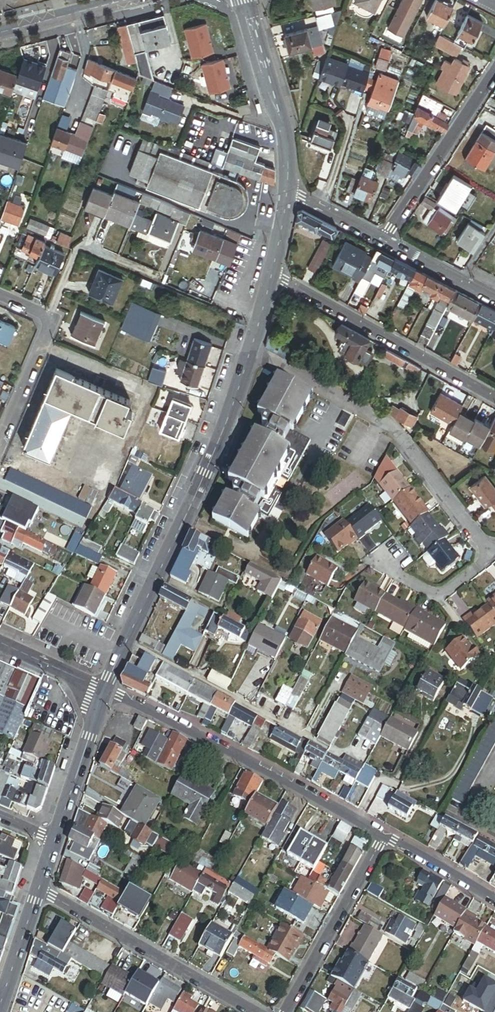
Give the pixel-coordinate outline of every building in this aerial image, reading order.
[(315,9),(330,6),(336,4),(335,0),(313,0),(315,9)] [(403,2),(417,10),(423,0),(404,0),(403,2)] [(454,9),(437,0),(436,0),(427,17),(436,22),(434,27),(442,31),(451,14),(454,9)] [(403,36),(417,10),(403,2),(389,29),(403,36)] [(330,6),(315,9),(317,17),(331,14),(332,13),(330,6)] [(467,16),(454,9),(451,14),(458,18),(454,25),(461,28),(467,16)] [(339,22),(343,11),(332,13),(331,14),(332,15),(317,19),(319,27),(319,30),(339,25),(339,22)] [(467,16),(461,28),(458,34),(459,35),(470,40),(474,42),(483,24),(467,16)] [(127,27),(135,55),(146,52),(170,46),(162,18),(127,27)] [(206,26),(186,31),(193,59),(214,54),(206,26)] [(127,27),(118,29),(127,65),(137,63),(135,55),(127,27)] [(319,27),(308,30),(312,47),(323,44),(319,30),(319,27)] [(286,35),(291,53),(312,47),(308,30),(286,35)] [(455,43),(440,35),(435,45),(457,57),(462,47),(455,43)] [(459,35),(458,37),(468,43),(470,40),(459,35)] [(458,37),(455,43),(462,47),(465,49),(468,43),(458,37)] [(312,47),(314,56),(325,53),(323,44),(312,47)] [(414,48),(407,45),(403,53),(402,54),(408,57),(409,57),(417,61),(420,56),(412,52),(414,48)] [(384,50),(380,58),(390,62),(393,54),(384,50)] [(63,53),(59,52),(51,77),(61,81),(70,56),(63,53)] [(146,52),(135,55),(137,63),(140,76),(154,81),(151,71),(146,52)] [(380,58),(376,67),(386,71),(390,62),(380,58)] [(349,65),(328,59),(321,80),(333,83),(333,85),(343,87),(343,85),(349,67),(349,65)] [(467,66),(463,63),(455,59),(452,64),(449,71),(444,69),(444,70),(436,83),(456,94),(470,67),(467,66)] [(224,60),(203,66),(211,94),(231,89),(224,60)] [(449,71),(452,64),(444,60),(441,68),(444,70),(444,69),(449,71)] [(112,82),(116,71),(89,61),(84,73),(91,75),(91,74),(112,82)] [(38,90),(45,69),(21,62),(16,77),(14,83),(38,90)] [(370,74),(349,67),(343,85),(353,88),(353,89),(364,92),(370,74)] [(64,107),(77,72),(66,68),(61,81),(51,77),(43,100),(64,107)] [(137,80),(116,71),(112,82),(108,90),(115,93),(114,97),(129,103),(134,91),(134,90),(137,80)] [(167,71),(151,71),(154,81),(162,85),(167,71)] [(176,90),(181,77),(167,71),(162,85),(173,89),(176,90)] [(16,77),(0,72),(0,93),(9,96),(14,83),(16,77)] [(389,109),(399,82),(380,74),(368,105),(379,109),(380,106),(389,109)] [(143,110),(151,113),(160,116),(159,118),(169,122),(170,120),(178,123),(184,107),(168,100),(173,89),(162,85),(154,81),(143,110)] [(64,149),(82,156),(108,92),(94,87),(75,135),(70,133),(64,149)] [(2,118),(9,96),(0,93),(0,117),(2,118)] [(433,113),(432,114),(437,117),(439,113),(434,110),(435,108),(425,102),(423,107),(433,113)] [(104,105),(97,122),(103,124),(110,107),(104,105)] [(251,113),(249,106),(239,108),(241,115),(251,113)] [(444,131),(449,124),(444,121),(447,116),(439,112),(439,113),(437,117),(432,114),(419,106),(415,115),(423,120),(428,122),(427,123),(434,127),(435,126),(444,131)] [(415,115),(407,133),(409,133),(410,132),(412,132),(417,120),(421,123),(423,120),(415,115)] [(317,125),(311,140),(320,143),(319,146),(331,150),(337,132),(317,125)] [(487,125),(482,132),(494,140),(494,130),(487,125)] [(482,132),(465,160),(466,164),(472,167),(476,166),(477,164),(485,168),(494,152),(494,140),(482,132)] [(401,135),(395,148),(400,150),(405,137),(401,135)] [(28,145),(0,136),(0,162),(10,165),(11,163),(21,166),(28,145)] [(275,180),(275,172),(264,167),(264,166),(255,163),(260,150),(233,139),(228,153),(222,169),(229,171),(235,174),(260,183),(260,181),(275,186),(275,180)] [(189,157),(159,146),(156,153),(162,156),(164,151),(215,171),(217,167),(209,164),(199,160),(189,157)] [(192,149),(189,157),(199,160),(202,153),(192,149)] [(215,149),(209,164),(217,167),(222,169),(228,153),(215,149)] [(215,171),(164,151),(162,156),(156,153),(145,181),(151,183),(149,188),(223,217),(227,217),(229,217),(235,215),(239,212),(240,211),(242,208),(245,204),(246,200),(246,195),(246,193),(244,188),(243,187),(241,184),(238,181),(233,178),(227,176),(215,171)] [(410,171),(415,175),(421,166),(418,164),(409,158),(401,153),(397,159),(404,164),(411,168),(410,171)] [(378,174),(387,179),(394,164),(392,163),(394,157),(387,154),(378,174)] [(402,167),(404,164),(397,159),(393,168),(407,176),(410,171),(402,167)] [(366,168),(363,175),(373,179),(375,173),(374,170),(366,168)] [(322,174),(315,188),(322,191),(329,178),(322,174)] [(373,179),(363,175),(360,182),(355,195),(371,201),(379,181),(373,179)] [(455,211),(471,185),(454,175),(438,202),(455,211)] [(352,179),(347,192),(355,195),(360,182),(352,179)] [(117,184),(113,195),(105,214),(131,225),(140,202),(128,197),(131,190),(117,184)] [(113,195),(93,187),(85,206),(105,214),(113,195)] [(148,232),(161,202),(143,195),(140,202),(131,225),(140,229),(148,232)] [(9,202),(3,220),(7,221),(5,227),(12,229),(14,224),(19,226),(25,208),(19,206),(21,199),(16,197),(14,204),(9,202)] [(421,204),(430,209),(431,210),(433,208),(435,204),(426,197),(421,204)] [(186,225),(190,214),(161,202),(148,232),(168,240),(171,241),(178,222),(186,225)] [(437,210),(428,224),(441,233),(442,232),(445,234),(453,222),(450,220),(452,216),(439,207),(437,210)] [(431,210),(430,209),(423,221),(428,224),(437,210),(433,208),(431,210)] [(318,230),(333,237),(337,229),(303,211),(298,211),(296,222),(317,234),(318,230)] [(53,229),(30,220),(27,227),(46,235),(45,239),(48,240),(53,229)] [(472,220),(469,224),(480,231),(483,226),(472,220)] [(469,224),(458,241),(474,251),(485,234),(480,231),(469,224)] [(137,236),(145,239),(148,232),(140,229),(137,236)] [(236,247),(200,231),(192,250),(229,266),(236,247)] [(341,231),(338,236),(344,239),(347,234),(341,231)] [(168,240),(148,232),(145,239),(165,247),(168,240)] [(43,245),(45,241),(33,236),(31,242),(27,240),(25,239),(21,249),(38,257),(43,245)] [(321,242),(307,270),(314,274),(328,245),(321,242)] [(345,270),(344,273),(353,277),(352,279),(359,282),(370,258),(364,254),(365,252),(343,242),(333,264),(345,270)] [(38,257),(35,266),(55,274),(63,254),(43,245),(38,257)] [(377,249),(372,259),(390,268),(395,258),(377,249)] [(416,269),(395,258),(390,268),(411,279),(416,269)] [(374,272),(385,278),(390,268),(372,259),(362,278),(369,282),(374,272)] [(331,267),(344,273),(345,270),(333,264),(331,267)] [(428,275),(416,269),(411,279),(409,283),(416,286),(422,290),(424,286),(422,285),(428,275)] [(122,280),(99,270),(89,294),(112,303),(122,280)] [(440,282),(428,275),(422,285),(424,286),(433,291),(436,293),(438,289),(436,288),(440,282)] [(369,282),(362,278),(355,292),(362,295),(369,282)] [(140,279),(138,285),(152,291),(154,285),(140,279)] [(375,297),(379,299),(386,285),(384,284),(385,282),(383,281),(375,297)] [(456,290),(440,282),(436,288),(438,289),(436,293),(450,300),(456,290)] [(409,283),(397,305),(404,309),(416,286),(409,283)] [(482,304),(456,290),(450,300),(450,302),(476,316),(482,304)] [(450,300),(436,293),(433,291),(431,295),(441,300),(439,304),(446,308),(450,302),(450,300)] [(450,302),(446,308),(473,322),(474,318),(476,316),(450,302)] [(419,339),(427,344),(446,308),(439,304),(438,303),(419,339)] [(136,304),(124,332),(151,344),(163,316),(136,304)] [(482,304),(476,316),(474,318),(491,327),(493,328),(494,325),(494,311),(482,304)] [(81,311),(76,325),(79,326),(84,312),(81,311)] [(79,326),(76,325),(71,335),(94,344),(104,320),(84,312),(79,326)] [(0,321),(0,340),(7,343),(14,327),(0,321)] [(370,341),(341,324),(335,334),(345,340),(344,343),(342,341),(339,346),(341,347),(340,350),(347,354),(346,355),(358,362),(359,360),(366,364),(372,353),(365,349),(370,341)] [(189,361),(206,367),(213,346),(196,340),(194,345),(190,356),(189,361)] [(287,350),(267,340),(265,346),(284,356),(287,350)] [(190,356),(194,345),(188,343),(184,354),(190,356)] [(401,366),(405,360),(387,350),(384,357),(401,366)] [(455,353),(450,362),(456,365),(461,357),(455,353)] [(181,359),(176,372),(184,374),(189,361),(181,359)] [(409,362),(405,360),(401,366),(406,369),(407,367),(409,362)] [(199,388),(206,367),(189,361),(184,374),(181,382),(199,388)] [(468,361),(464,368),(469,370),(473,364),(468,361)] [(418,373),(421,368),(409,362),(407,367),(418,373)] [(166,372),(153,368),(149,382),(162,386),(166,372)] [(30,433),(27,440),(23,448),(51,459),(72,409),(124,432),(132,413),(126,410),(130,400),(57,369),(30,433)] [(237,478),(234,485),(240,488),(239,489),(237,489),(235,489),(234,491),(233,492),(234,494),(235,496),(241,499),(238,503),(227,497),(214,521),(230,530),(248,540),(261,516),(269,520),(282,495),(278,492),(276,488),(278,484),(281,480),(288,483),(305,453),(311,442),(293,433),(312,398),(278,379),(258,415),(268,420),(268,421),(266,421),(264,421),(263,422),(262,423),(262,426),(262,427),(263,428),(268,431),(264,440),(255,435),(236,471),(240,473),(237,478)] [(430,412),(453,424),(459,412),(463,406),(441,393),(430,412)] [(175,399),(169,413),(187,421),(190,414),(193,415),(196,409),(193,407),(193,406),(175,399)] [(412,427),(418,417),(408,412),(409,410),(402,406),(402,408),(400,407),(399,410),(395,418),(404,423),(405,424),(412,427)] [(395,418),(399,410),(395,407),(390,416),(395,418)] [(465,436),(474,420),(459,412),(453,424),(450,430),(464,438),(465,436)] [(187,421),(169,413),(161,431),(180,439),(181,436),(184,437),(187,430),(184,429),(187,421)] [(485,436),(494,442),(494,419),(494,418),(490,427),(485,436)] [(474,420),(465,436),(480,445),(485,436),(490,427),(475,419),(474,420)] [(485,436),(480,445),(494,453),(494,450),(494,442),(485,436)] [(375,479),(380,486),(397,473),(386,458),(375,479)] [(134,470),(121,495),(138,504),(152,479),(134,470)] [(230,483),(234,485),(237,478),(240,473),(236,471),(233,476),(230,483)] [(394,503),(411,490),(397,473),(380,486),(394,503)] [(486,508),(491,505),(494,502),(494,490),(485,477),(471,488),(486,508)] [(138,504),(142,505),(154,481),(152,479),(138,504)] [(85,489),(80,501),(94,507),(99,495),(85,489)] [(412,528),(427,517),(421,509),(423,507),(411,490),(394,503),(393,503),(412,528)] [(93,509),(57,492),(51,504),(59,510),(60,508),(87,521),(93,509)] [(121,495),(117,493),(103,511),(100,516),(105,520),(117,505),(140,517),(145,507),(142,505),(138,504),(121,495)] [(38,511),(13,499),(7,512),(0,509),(0,521),(6,523),(18,529),(24,532),(28,524),(31,526),(38,511)] [(370,505),(346,524),(359,540),(360,542),(367,536),(366,535),(383,522),(370,505)] [(145,507),(140,517),(137,522),(148,527),(150,522),(156,525),(160,516),(159,515),(145,507)] [(427,517),(412,528),(419,537),(416,540),(421,547),(424,545),(441,532),(440,532),(428,516),(427,517)] [(346,524),(343,520),(324,534),(338,553),(351,543),(353,545),(359,540),(346,524)] [(148,527),(137,522),(134,527),(145,532),(148,527)] [(18,529),(6,523),(1,534),(5,535),(2,541),(11,545),(12,544),(14,540),(24,544),(47,555),(51,547),(17,531),(18,529)] [(441,532),(424,545),(430,553),(431,552),(445,541),(449,539),(442,530),(440,532),(441,532)] [(84,540),(86,536),(80,533),(77,538),(83,541),(84,540)] [(223,550),(193,533),(181,558),(194,565),(200,552),(208,556),(211,551),(220,556),(223,550)] [(22,548),(24,544),(14,540),(12,544),(22,548)] [(83,541),(79,547),(100,557),(104,549),(84,540),(83,541)] [(459,560),(445,541),(431,552),(435,558),(433,560),(435,563),(442,572),(459,560)] [(100,557),(79,547),(74,554),(99,566),(103,559),(100,557)] [(141,556),(124,547),(118,558),(136,567),(141,556)] [(3,566),(10,553),(0,548),(0,565),(3,566)] [(473,554),(467,552),(464,562),(470,564),(473,554)] [(27,581),(35,566),(33,564),(11,554),(5,568),(9,570),(18,575),(15,581),(15,582),(24,586),(27,581)] [(428,554),(421,559),(428,568),(435,563),(433,560),(428,554)] [(189,575),(194,565),(181,558),(171,578),(186,585),(191,576),(189,575)] [(317,559),(308,577),(328,588),(338,571),(317,559)] [(247,569),(249,564),(241,560),(239,564),(247,569)] [(35,561),(33,564),(35,566),(46,571),(47,567),(35,561)] [(60,578),(64,569),(50,562),(47,567),(46,571),(60,578)] [(282,582),(252,565),(247,575),(263,584),(258,593),(267,598),(273,586),(279,589),(282,582)] [(93,568),(88,579),(94,582),(100,571),(93,568)] [(116,576),(101,569),(100,571),(94,582),(91,590),(106,597),(116,576)] [(235,585),(237,586),(241,579),(220,569),(216,576),(229,583),(231,583),(235,585)] [(18,575),(9,570),(6,577),(15,581),(18,575)] [(229,583),(216,576),(209,573),(199,593),(220,603),(229,583)] [(27,581),(24,586),(20,594),(12,609),(26,616),(34,601),(27,598),(34,585),(27,581)] [(285,593),(289,586),(284,583),(282,582),(279,589),(285,593)] [(376,615),(386,597),(374,590),(375,588),(367,584),(356,603),(376,615)] [(279,589),(273,586),(267,598),(273,601),(279,589)] [(82,587),(73,607),(75,608),(85,588),(82,587)] [(75,608),(95,618),(105,598),(85,588),(75,608)] [(166,588),(161,599),(186,613),(167,649),(143,637),(139,644),(173,662),(181,646),(196,653),(204,638),(190,630),(199,615),(205,618),(209,612),(166,588)] [(12,609),(20,594),(14,590),(6,606),(12,609)] [(49,595),(34,621),(41,625),(56,598),(49,595)] [(405,631),(417,611),(407,605),(406,607),(387,596),(386,597),(376,615),(405,631)] [(322,610),(325,606),(309,597),(307,602),(322,610)] [(478,639),(494,626),(494,612),(489,604),(472,617),(470,615),(463,620),(478,639)] [(435,648),(446,627),(425,615),(425,614),(418,610),(417,611),(405,631),(435,648)] [(362,626),(335,612),(332,619),(358,633),(362,626)] [(230,614),(226,621),(238,627),(241,622),(242,620),(230,614)] [(295,631),(319,643),(320,642),(327,627),(304,614),(295,631)] [(219,630),(224,620),(215,615),(204,636),(219,644),(225,633),(219,630)] [(355,639),(358,633),(332,619),(327,627),(320,642),(329,647),(332,643),(348,651),(355,639)] [(251,645),(255,636),(250,634),(238,627),(226,621),(224,620),(219,630),(225,633),(241,641),(242,641),(251,645)] [(238,627),(250,634),(251,628),(241,622),(238,627)] [(273,658),(276,660),(286,642),(260,628),(250,647),(259,651),(273,658)] [(462,638),(446,651),(461,672),(478,659),(462,638)] [(345,657),(373,671),(385,649),(380,647),(378,651),(355,639),(348,651),(345,657)] [(389,641),(385,639),(380,647),(385,649),(389,641)] [(380,675),(396,645),(389,641),(385,649),(373,671),(380,675)] [(271,661),(273,658),(259,651),(258,654),(271,661)] [(156,661),(146,656),(138,672),(147,678),(156,661)] [(138,672),(129,668),(122,681),(125,687),(148,699),(158,680),(164,666),(156,661),(147,678),(138,672)] [(0,664),(0,697),(4,699),(16,672),(0,664)] [(188,696),(195,683),(164,666),(158,680),(188,697),(188,696)] [(228,691),(232,682),(233,680),(216,671),(215,673),(213,672),(209,681),(228,691)] [(0,697),(0,735),(14,741),(27,710),(26,710),(39,682),(16,672),(4,699),(0,697)] [(430,674),(420,692),(428,697),(427,700),(436,704),(447,683),(430,674)] [(356,702),(365,685),(353,678),(343,695),(351,699),(356,702)] [(483,693),(481,693),(480,694),(474,690),(474,689),(461,682),(453,696),(452,695),(447,704),(457,709),(459,705),(461,702),(466,705),(464,708),(472,712),(477,704),(480,706),(483,699),(480,698),(483,693)] [(212,707),(218,695),(195,683),(188,696),(203,704),(211,708),(212,707)] [(298,684),(291,697),(296,700),(301,690),(304,692),(306,688),(298,684)] [(484,719),(494,700),(483,693),(480,698),(483,699),(480,706),(477,704),(472,712),(484,719)] [(236,706),(236,705),(218,695),(212,707),(218,711),(230,718),(231,715),(236,706)] [(296,700),(291,697),(289,701),(283,712),(288,715),(296,700)] [(277,708),(283,712),(289,701),(282,698),(277,708)] [(356,702),(351,699),(348,705),(353,708),(356,702)] [(339,703),(337,707),(349,713),(350,713),(353,708),(348,705),(342,702),(339,703)] [(211,708),(203,704),(194,722),(202,726),(211,708)] [(253,727),(258,718),(236,706),(231,715),(237,718),(253,727)] [(337,707),(337,706),(321,736),(320,739),(331,745),(349,713),(337,707)] [(218,711),(212,707),(211,708),(202,726),(209,729),(216,714),(218,711)] [(230,718),(218,711),(216,714),(228,721),(230,718)] [(228,721),(222,733),(228,736),(237,718),(231,715),(230,718),(228,721)] [(279,731),(281,728),(259,716),(258,718),(253,727),(242,746),(253,752),(260,740),(262,732),(260,731),(262,728),(274,735),(276,729),(279,731)] [(391,718),(385,729),(381,736),(409,751),(418,733),(391,718)] [(142,733),(147,723),(140,719),(139,720),(135,729),(142,733)] [(376,746),(381,736),(385,729),(369,720),(365,727),(364,727),(358,737),(372,745),(373,744),(376,746)] [(494,748),(494,720),(451,799),(463,805),(494,748)] [(36,726),(23,754),(24,755),(28,757),(41,763),(50,742),(48,742),(52,733),(36,726)] [(306,754),(311,745),(281,728),(279,731),(276,729),(274,735),(273,736),(276,737),(297,749),(296,752),(300,755),(297,760),(301,763),(304,757),(306,754)] [(169,741),(151,732),(143,747),(147,748),(143,755),(159,762),(162,755),(169,741)] [(188,741),(173,734),(169,741),(162,755),(177,763),(188,741)] [(274,740),(296,752),(297,749),(276,737),(274,740)] [(116,740),(113,746),(123,752),(125,753),(129,747),(116,740)] [(323,763),(328,754),(311,745),(306,754),(312,757),(311,760),(314,762),(316,763),(317,760),(323,763)] [(113,746),(101,766),(118,777),(122,771),(119,769),(114,767),(118,761),(122,753),(123,752),(113,746)] [(127,755),(122,753),(118,761),(122,764),(127,755)] [(343,762),(328,754),(323,763),(322,764),(325,766),(329,768),(338,773),(339,774),(345,763),(343,762)] [(177,763),(162,755),(159,762),(174,770),(177,763)] [(346,756),(343,762),(345,763),(362,772),(365,766),(346,756)] [(41,763),(28,757),(26,761),(35,766),(39,767),(41,768),(43,764),(41,763)] [(316,763),(314,762),(311,767),(318,772),(322,764),(323,763),(317,760),(316,763)] [(356,783),(362,772),(345,763),(339,774),(347,778),(356,783)] [(48,789),(54,769),(43,764),(41,768),(39,767),(38,770),(34,769),(33,769),(28,779),(37,783),(37,784),(48,789)] [(33,769),(26,766),(22,777),(28,779),(33,769)] [(300,766),(295,773),(301,776),(305,769),(300,766)] [(369,791),(379,773),(365,766),(362,772),(356,783),(355,784),(369,791)] [(338,773),(329,768),(327,773),(336,778),(338,773)] [(118,777),(127,782),(131,776),(122,771),(118,777)] [(0,772),(0,798),(6,784),(8,780),(10,776),(0,772)] [(256,796),(263,783),(246,774),(236,791),(253,801),(256,796)] [(183,776),(173,794),(193,806),(186,819),(197,825),(215,793),(204,786),(203,787),(183,776)] [(356,783),(347,778),(344,783),(353,788),(355,784),(356,783)] [(6,784),(0,798),(0,805),(8,809),(11,802),(15,792),(17,789),(12,787),(6,784)] [(41,810),(47,792),(29,784),(26,791),(23,798),(20,806),(36,812),(41,810)] [(135,786),(119,814),(122,816),(138,788),(135,786)] [(384,802),(391,790),(384,786),(377,798),(384,802)] [(132,821),(144,828),(160,800),(138,788),(122,816),(124,817),(132,821)] [(23,798),(26,791),(19,789),(18,793),(17,795),(23,798)] [(233,796),(250,806),(253,801),(236,791),(233,796)] [(340,799),(345,802),(350,795),(347,793),(344,791),(340,799)] [(11,802),(20,806),(23,798),(17,795),(18,793),(15,792),(11,802)] [(416,803),(398,793),(389,809),(408,819),(416,803)] [(250,806),(245,815),(267,827),(274,816),(278,809),(256,796),(253,801),(250,806)] [(280,804),(278,809),(274,816),(275,816),(267,831),(263,839),(278,848),(285,837),(282,836),(296,812),(280,804)] [(119,814),(103,805),(96,819),(106,824),(118,829),(124,817),(122,816),(119,814)] [(89,815),(79,811),(74,826),(75,829),(81,832),(89,815)] [(81,832),(99,840),(106,824),(96,819),(89,815),(81,832)] [(274,816),(267,827),(266,830),(267,831),(275,816),(274,816)] [(437,816),(431,827),(437,830),(444,820),(437,816)] [(462,828),(446,819),(429,847),(436,851),(444,837),(440,834),(442,830),(456,837),(462,828)] [(132,821),(125,833),(135,839),(134,841),(143,846),(145,844),(153,849),(155,847),(161,837),(144,828),(132,821)] [(352,829),(341,823),(333,838),(343,844),(352,829)] [(478,837),(478,836),(462,828),(456,837),(463,841),(472,846),(478,837)] [(99,840),(81,832),(75,829),(69,841),(70,842),(85,848),(95,853),(101,841),(99,840)] [(288,856),(314,871),(327,848),(301,834),(288,856)] [(351,850),(362,856),(366,848),(364,840),(357,836),(349,849),(351,850)] [(0,838),(0,857),(14,862),(21,845),(1,837),(0,838)] [(176,859),(179,854),(182,849),(161,837),(155,847),(176,859)] [(463,841),(456,837),(454,842),(460,846),(463,841)] [(478,837),(472,846),(469,851),(460,866),(467,871),(480,851),(486,854),(494,859),(494,846),(478,837)] [(463,841),(460,846),(469,851),(472,846),(463,841)] [(83,852),(85,848),(70,842),(68,846),(83,852)] [(141,864),(144,865),(146,861),(118,845),(116,850),(134,860),(141,864)] [(285,845),(281,853),(286,855),(290,848),(285,845)] [(357,865),(362,856),(351,850),(346,859),(357,865)] [(182,863),(185,857),(179,854),(176,859),(182,863)] [(486,854),(483,860),(493,865),(494,862),(494,859),(486,854)] [(209,863),(195,855),(191,861),(201,867),(205,869),(207,866),(209,863)] [(0,857),(0,860),(3,861),(9,864),(13,865),(14,862),(0,857)] [(323,880),(321,878),(313,874),(308,882),(322,890),(324,888),(339,897),(357,865),(346,859),(336,878),(334,876),(332,877),(331,878),(327,877),(324,877),(323,880)] [(133,878),(141,864),(134,860),(126,874),(133,878)] [(9,864),(3,861),(0,868),(0,869),(6,871),(9,864)] [(84,876),(100,885),(102,881),(103,880),(98,877),(86,871),(68,861),(60,883),(76,889),(81,876),(83,877),(84,876)] [(194,892),(204,876),(197,872),(182,863),(177,869),(172,866),(165,877),(193,893),(194,892)] [(15,886),(21,868),(13,865),(9,864),(6,871),(2,882),(15,886)] [(90,864),(86,871),(98,877),(101,870),(90,864)] [(205,869),(201,867),(197,872),(204,876),(207,870),(205,869)] [(226,881),(213,873),(207,870),(204,876),(194,892),(203,897),(207,889),(218,895),(213,904),(219,907),(229,890),(223,887),(226,881)] [(303,879),(290,872),(287,877),(300,884),(303,879)] [(443,881),(432,875),(431,877),(423,873),(418,882),(421,883),(419,886),(424,890),(421,894),(432,901),(443,881)] [(278,881),(268,876),(265,881),(275,886),(278,881)] [(259,879),(254,889),(259,892),(265,882),(259,879)] [(322,890),(308,882),(303,879),(300,884),(294,895),(320,910),(324,902),(329,894),(322,890)] [(254,889),(238,880),(234,886),(255,898),(259,892),(254,889)] [(15,886),(2,882),(0,881),(0,893),(11,897),(15,886)] [(100,885),(97,889),(115,900),(120,891),(102,881),(100,885)] [(384,892),(372,885),(367,893),(379,900),(384,892)] [(255,898),(234,886),(229,894),(242,901),(251,907),(255,898)] [(441,906),(445,899),(451,889),(445,886),(436,903),(441,906)] [(338,899),(339,897),(324,888),(322,890),(329,894),(336,898),(338,899)] [(128,891),(138,898),(140,895),(129,889),(128,891)] [(88,905),(94,895),(86,890),(79,900),(88,905)] [(112,919),(118,908),(127,893),(123,890),(122,892),(120,891),(115,900),(107,913),(111,915),(109,918),(112,919)] [(118,908),(140,920),(149,904),(138,898),(128,891),(127,893),(118,908)] [(303,925),(313,908),(286,892),(276,910),(303,925)] [(6,941),(18,908),(11,905),(8,904),(11,897),(0,893),(0,939),(6,941)] [(428,908),(432,901),(421,894),(419,893),(415,900),(428,908)] [(242,901),(229,894),(224,905),(236,912),(242,901)] [(331,906),(336,898),(329,894),(324,902),(331,906)] [(445,899),(441,906),(437,912),(434,918),(456,931),(467,912),(445,899)] [(432,909),(437,912),(441,906),(436,903),(432,909)] [(477,918),(467,912),(456,931),(453,935),(475,947),(477,943),(486,927),(475,921),(477,918)] [(193,920),(182,914),(168,936),(179,943),(193,920)] [(380,924),(362,914),(358,920),(376,931),(380,924)] [(417,927),(400,918),(390,935),(407,945),(417,927)] [(63,955),(66,949),(69,944),(76,932),(62,923),(48,947),(63,955)] [(422,935),(426,928),(420,924),(416,931),(417,933),(422,935)] [(288,963),(303,937),(283,925),(267,951),(275,956),(288,963)] [(211,926),(200,946),(209,952),(207,955),(213,958),(215,955),(221,958),(223,955),(233,939),(211,926)] [(352,945),(348,952),(368,964),(383,937),(364,926),(354,946),(352,945)] [(486,927),(477,943),(483,947),(494,953),(494,928),(493,927),(490,928),(490,929),(486,927)] [(243,937),(236,933),(235,935),(238,937),(236,940),(240,943),(242,939),(243,937)] [(422,935),(417,933),(413,940),(418,943),(422,935)] [(275,956),(267,951),(243,937),(242,939),(244,941),(240,948),(255,957),(253,960),(266,967),(268,964),(270,966),(275,956)] [(74,962),(63,955),(48,947),(35,940),(30,957),(39,962),(54,970),(64,976),(71,963),(73,964),(74,962)] [(236,940),(235,940),(226,954),(233,959),(242,944),(240,943),(236,940)] [(472,952),(478,955),(483,947),(477,943),(475,947),(472,952)] [(69,944),(66,949),(79,957),(82,951),(69,944)] [(79,957),(66,949),(63,955),(74,962),(105,980),(112,968),(82,951),(79,957)] [(368,964),(348,952),(343,962),(340,968),(337,967),(331,978),(336,981),(337,981),(353,990),(368,964)] [(472,952),(463,969),(469,972),(479,956),(478,955),(472,952)] [(54,970),(39,962),(35,969),(49,978),(54,970)] [(157,974),(142,966),(134,980),(133,981),(132,983),(139,988),(144,979),(153,984),(150,990),(155,993),(162,980),(166,973),(159,969),(157,974)] [(122,973),(112,967),(112,968),(105,980),(102,985),(111,990),(122,997),(124,998),(132,983),(133,981),(121,975),(122,973)] [(134,980),(122,973),(121,975),(133,981),(134,980)] [(424,983),(409,974),(405,981),(420,990),(424,983)] [(334,985),(336,981),(331,978),(330,977),(328,982),(334,985)] [(144,979),(139,988),(148,992),(145,996),(151,1000),(155,993),(150,990),(153,984),(144,979)] [(181,991),(162,980),(155,993),(162,997),(160,1000),(166,1003),(168,1000),(174,1004),(181,991)] [(418,991),(398,980),(387,1000),(409,1011),(413,1005),(414,1002),(413,1001),(418,991)] [(354,994),(355,991),(353,990),(337,981),(336,984),(354,994)] [(353,996),(337,987),(329,1001),(334,1004),(332,1009),(334,1010),(332,1011),(343,1011),(353,996)] [(122,997),(111,990),(106,998),(118,1005),(122,997)] [(434,998),(442,1003),(447,995),(438,990),(434,998)] [(343,1011),(348,1011),(349,1011),(351,1011),(352,1011),(361,995),(355,991),(354,994),(353,996),(343,1011)] [(319,996),(311,992),(301,1010),(305,1011),(309,1011),(310,1011),(319,1011),(323,1005),(316,1001),(319,996)] [(420,992),(416,1000),(437,1011),(438,1011),(442,1005),(420,992)] [(162,997),(155,993),(151,1000),(149,1004),(162,1011),(168,1000),(166,1003),(160,1000),(162,997)] [(183,994),(173,1011),(196,1011),(198,1007),(191,1003),(193,999),(183,994)] [(325,1000),(319,996),(316,1001),(323,1005),(325,1000)]
